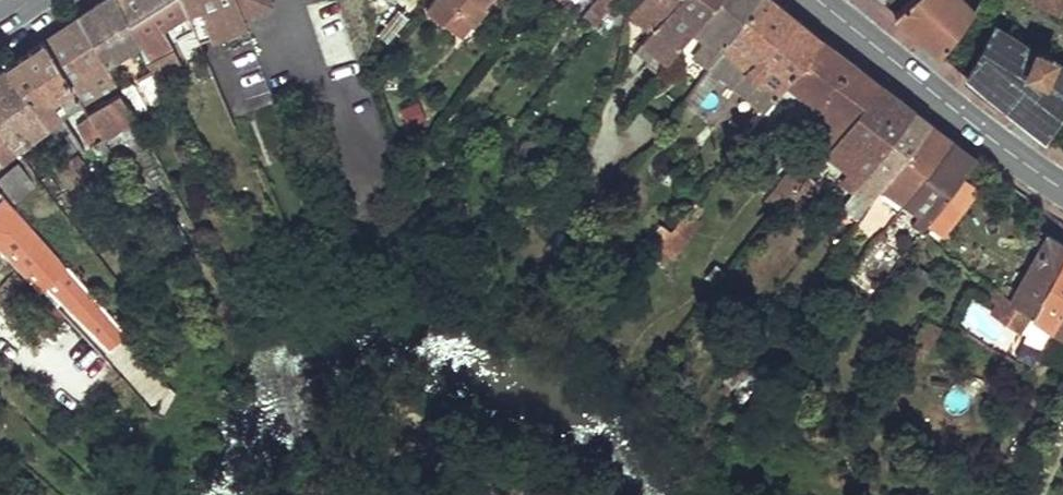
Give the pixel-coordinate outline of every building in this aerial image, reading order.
[(138,44),(116,0),(104,0),(97,5),(78,17),(105,66),(138,44)] [(163,28),(186,12),(181,0),(116,0),(138,44),(139,45),(147,63),(172,50),(163,28)] [(485,6),(481,2),(483,0),(431,0),(425,7),(459,36),(485,6)] [(593,28),(602,16),(615,0),(597,0),(583,19),(593,28)] [(649,31),(640,42),(666,63),(691,31),(715,0),(639,0),(628,14),(649,31)] [(708,68),(723,48),(757,0),(715,0),(691,31),(704,40),(692,56),(708,68)] [(763,110),(786,82),(819,39),(772,0),(757,0),(723,48),(757,77),(741,94),(763,110)] [(939,54),(972,12),(961,0),(910,0),(895,14),(894,15),(939,54)] [(1061,11),(1062,8),(1062,0),(1039,0),(1061,11)] [(593,28),(593,29),(603,37),(613,24),(602,16),(593,28)] [(110,98),(88,112),(90,117),(102,137),(134,117),(120,92),(105,66),(78,17),(62,27),(42,41),(71,88),(94,73),(110,98)] [(995,25),(966,76),(979,87),(1043,135),(1062,107),(1062,108),(1062,64),(1036,51),(995,25)] [(242,53),(233,32),(220,38),(230,59),(242,53)] [(819,39),(786,82),(832,120),(817,141),(829,149),(878,84),(819,39)] [(63,108),(68,115),(82,105),(77,97),(71,88),(42,41),(24,53),(5,66),(45,123),(70,158),(84,177),(92,172),(83,160),(82,160),(77,154),(84,149),(71,129),(67,132),(56,114),(47,102),(55,96),(63,108)] [(249,50),(253,59),(257,57),(254,48),(249,50)] [(675,112),(685,120),(718,76),(741,94),(757,77),(723,48),(708,68),(675,112)] [(242,53),(230,59),(234,68),(247,62),(242,53)] [(14,146),(45,123),(5,66),(0,69),(0,128),(14,146)] [(167,98),(153,73),(138,81),(153,106),(167,98)] [(148,109),(134,84),(120,92),(134,117),(148,109)] [(912,110),(878,84),(829,149),(826,153),(832,157),(849,171),(842,182),(853,190),(912,110)] [(84,92),(77,97),(82,105),(89,101),(84,92)] [(55,96),(47,102),(56,114),(63,108),(55,96)] [(398,113),(409,133),(428,123),(417,103),(398,113)] [(840,209),(856,221),(869,202),(928,123),(912,110),(853,190),(840,209)] [(102,137),(90,117),(78,125),(89,145),(95,141),(101,150),(107,146),(102,137)] [(869,202),(878,209),(890,192),(895,184),(908,193),(950,140),(928,123),(869,202)] [(18,151),(14,146),(0,128),(0,163),(1,165),(18,151)] [(912,222),(921,229),(926,223),(961,176),(974,159),(950,140),(908,193),(903,200),(919,211),(912,222)] [(832,157),(826,153),(812,171),(818,175),(832,157)] [(82,188),(88,184),(84,177),(70,158),(57,168),(71,186),(76,182),(82,188)] [(0,181),(0,193),(13,206),(35,187),(20,167),(19,166),(18,166),(16,167),(0,181)] [(35,173),(54,198),(66,189),(52,170),(46,174),(42,168),(35,173)] [(793,195),(802,201),(817,182),(814,180),(818,175),(812,171),(793,195)] [(768,199),(780,208),(799,186),(785,175),(768,199)] [(975,187),(961,176),(926,223),(939,232),(951,218),(952,218),(975,187)] [(895,184),(890,192),(902,201),(903,200),(908,193),(895,184)] [(124,333),(13,206),(0,193),(0,247),(56,306),(61,301),(109,348),(114,344),(124,333)] [(793,195),(789,199),(798,206),(802,201),(793,195)] [(659,245),(673,256),(697,224),(683,214),(670,232),(659,245)] [(659,224),(648,238),(659,246),(659,245),(670,232),(659,224)] [(1031,314),(1062,258),(1062,244),(1047,233),(1023,275),(1010,298),(1031,314)] [(1051,330),(1062,307),(1062,258),(1031,314),(1010,298),(1003,293),(997,300),(990,312),(1019,332),(1026,322),(1035,329),(1040,321),(1051,330)] [(1003,293),(1010,298),(1023,275),(1015,271),(1003,293)] [(1003,293),(993,285),(987,294),(997,300),(1003,293)] [(1051,330),(1062,335),(1062,307),(1051,330)] [(1040,351),(1048,337),(1028,325),(1019,339),(1040,351)] [(155,387),(143,398),(156,411),(170,385),(158,373),(124,333),(114,344),(117,347),(155,387)] [(117,347),(106,358),(143,398),(155,387),(117,347)] [(121,443),(115,449),(123,458),(129,451),(121,443)]
